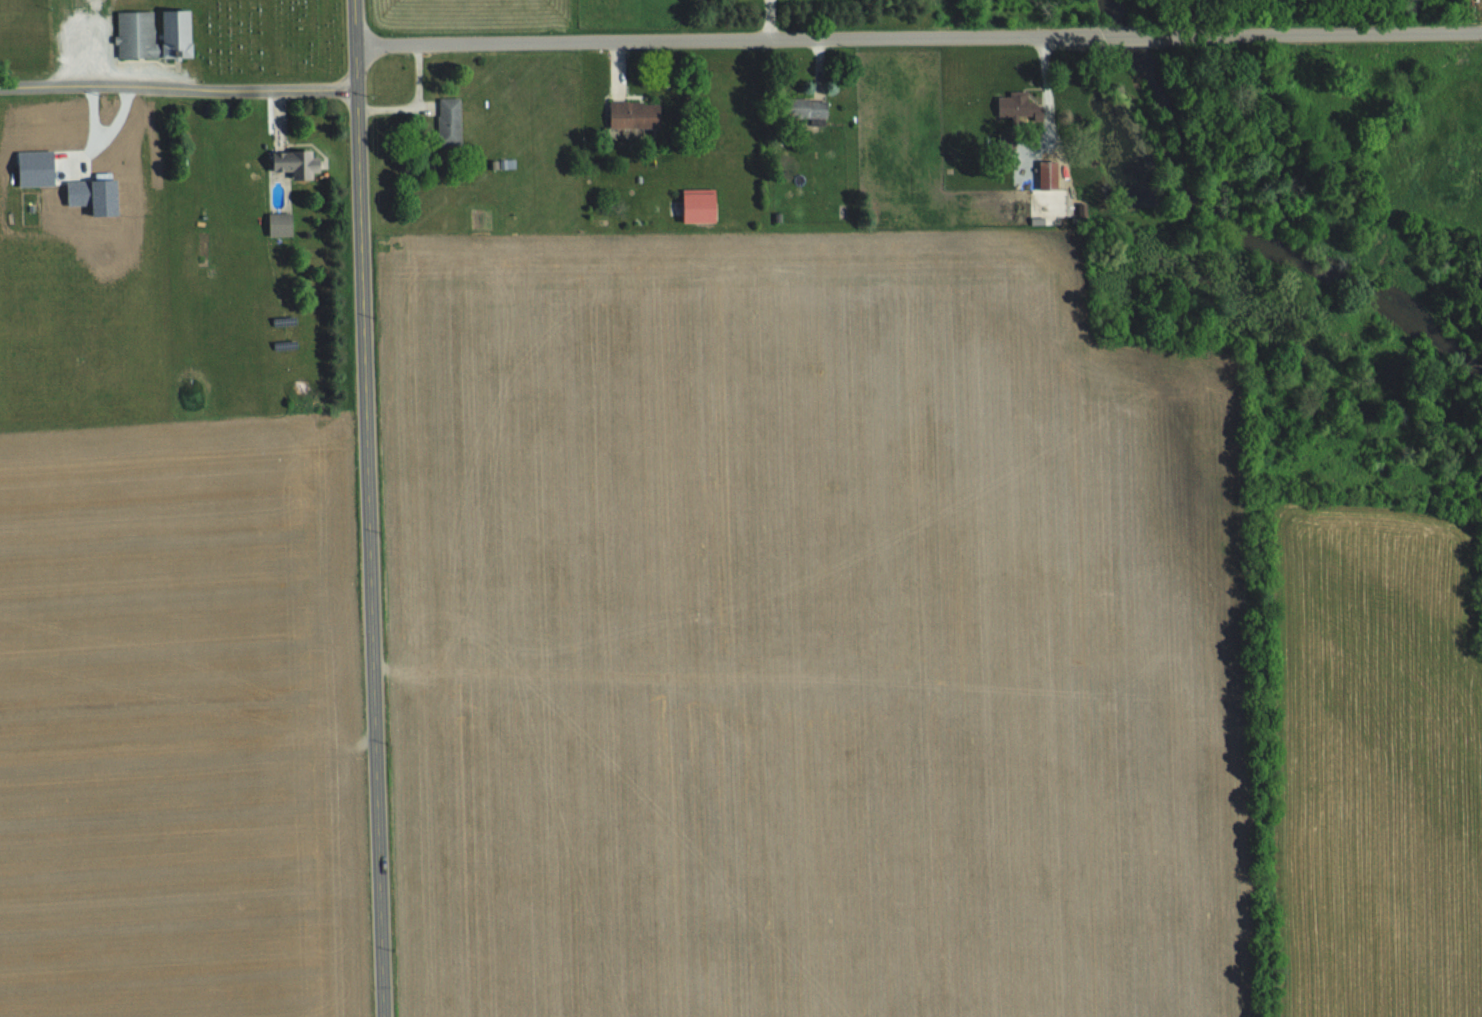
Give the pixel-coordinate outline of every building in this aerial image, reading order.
[(195,9),(166,9),(166,57),(195,57),(195,9)] [(159,57),(159,11),(120,11),(120,57),(159,57)] [(1001,116),(1011,116),(1011,138),(1024,138),(1024,118),(1034,118),(1034,93),(1001,93),(1001,116)] [(463,146),(463,97),(441,97),(441,146),(463,146)] [(830,118),(830,98),(791,98),(791,118),(830,118)] [(664,127),(664,102),(613,102),(613,127),(664,127)] [(296,171),(296,179),(317,179),(317,170),(320,170),(320,151),(276,150),(276,171),(296,171)] [(1062,190),(1062,160),(1042,160),(1042,190),(1062,190)] [(686,188),(686,222),(720,222),(720,188),(686,188)] [(271,235),(295,235),(295,213),(271,213),(271,235)]
